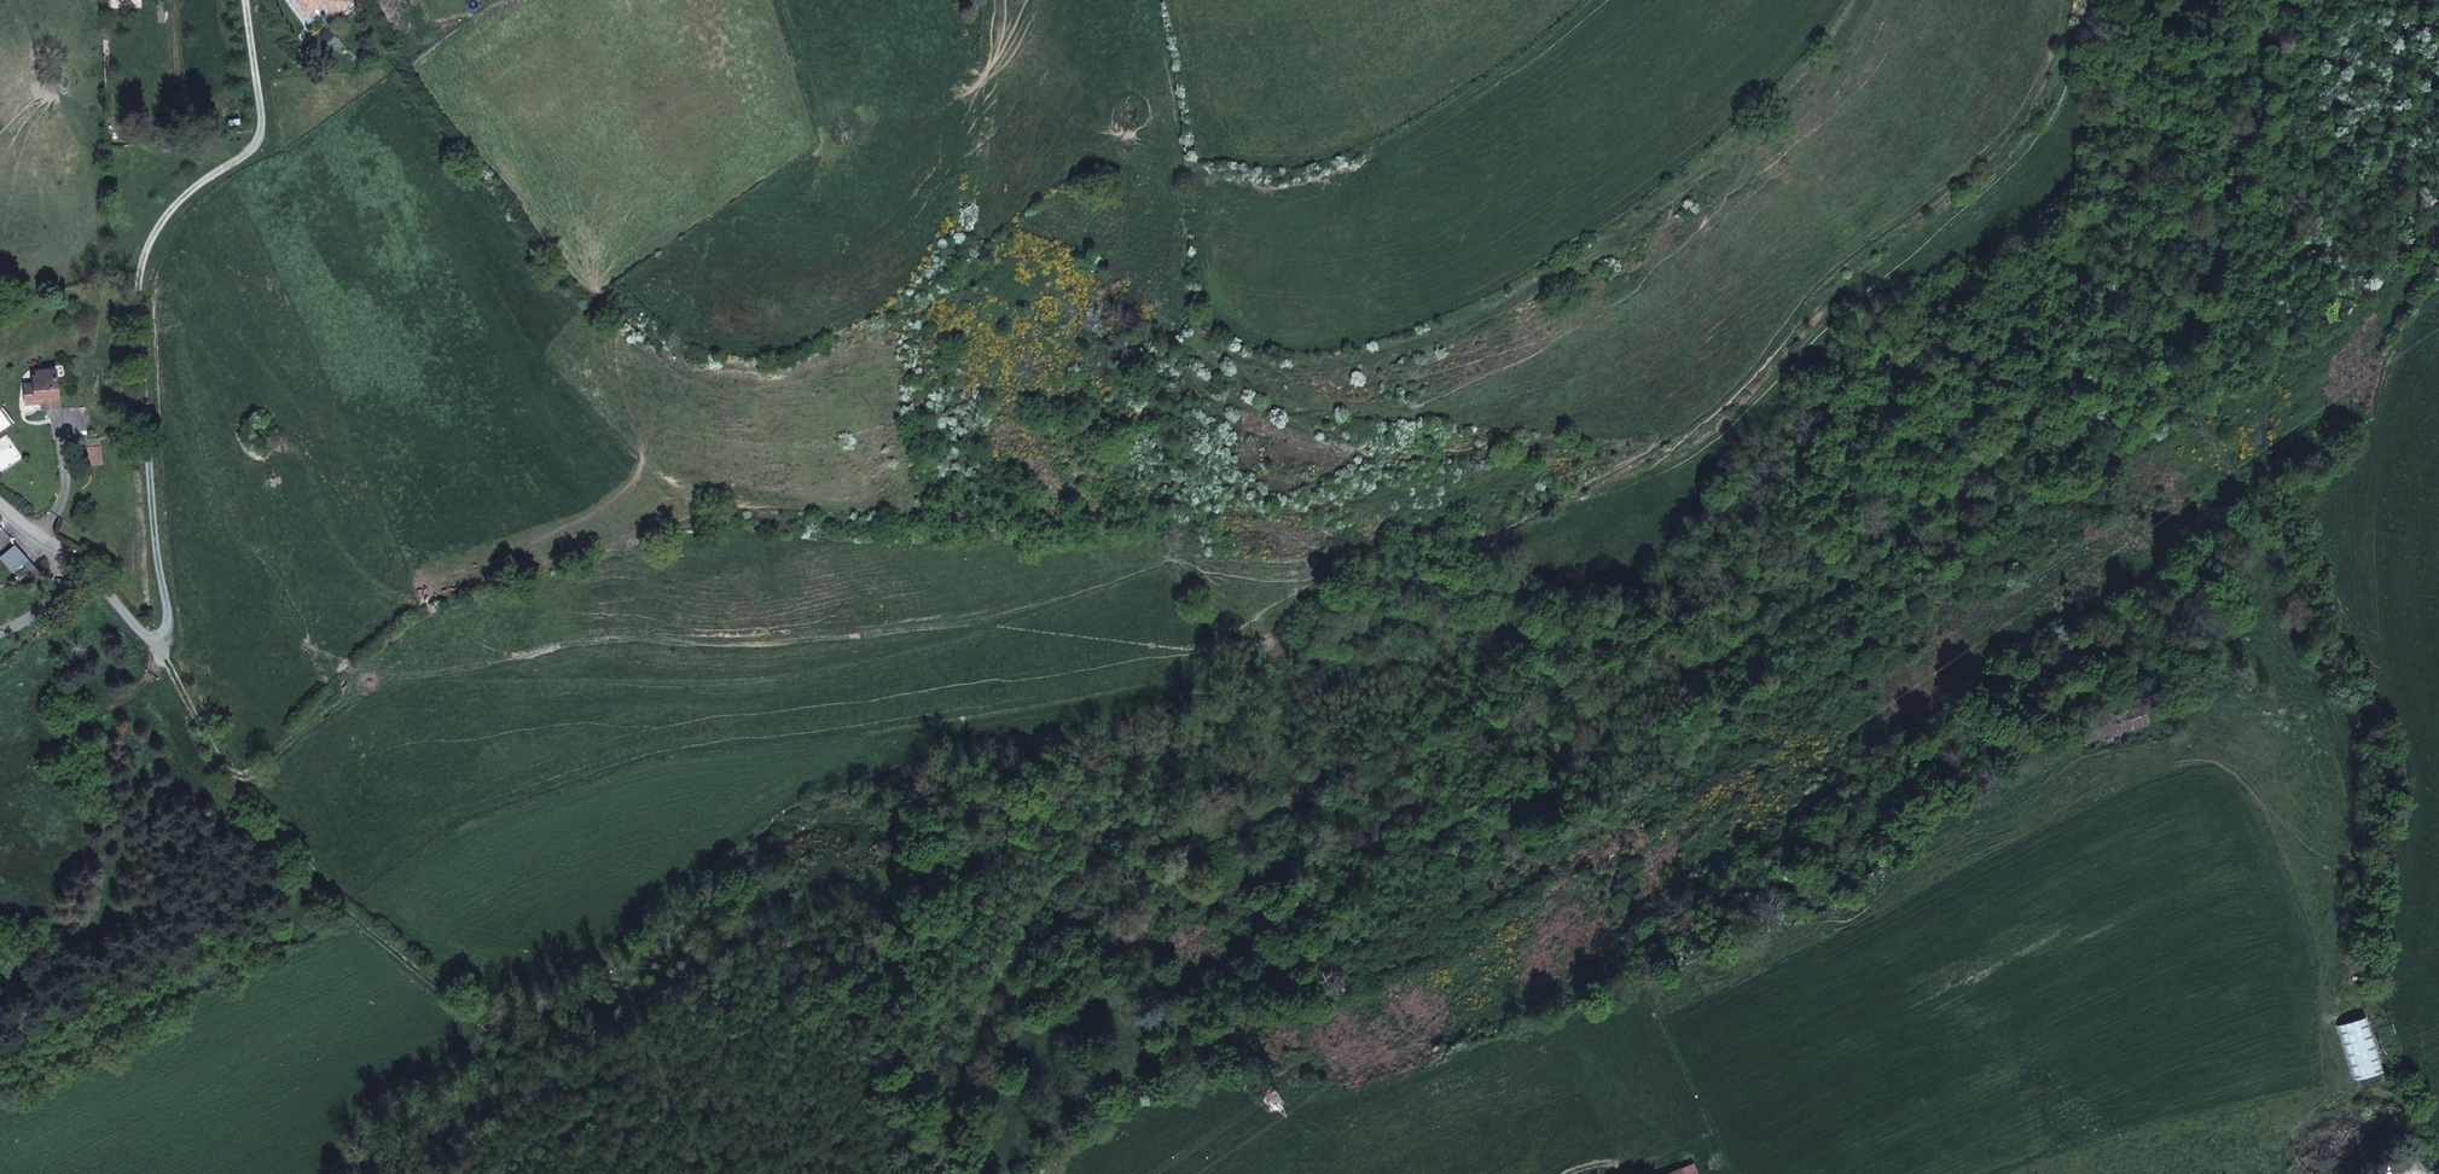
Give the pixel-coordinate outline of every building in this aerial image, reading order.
[(308,24),(326,11),(330,16),(345,4),(342,0),(290,0),(308,24)] [(37,370),(37,376),(38,383),(34,384),(34,383),(25,384),(26,400),(36,400),(36,398),(46,397),(47,408),(60,407),(56,369),(37,370)] [(46,397),(36,398),(36,400),(26,400),(26,404),(41,403),(42,409),(47,408),(46,397)] [(2083,727),(2086,746),(2161,731),(2157,712),(2083,727)] [(1302,827),(1293,829),(1295,840),(1304,838),(1302,827)] [(2363,1017),(2335,1026),(2352,1081),(2381,1072),(2363,1017)]
